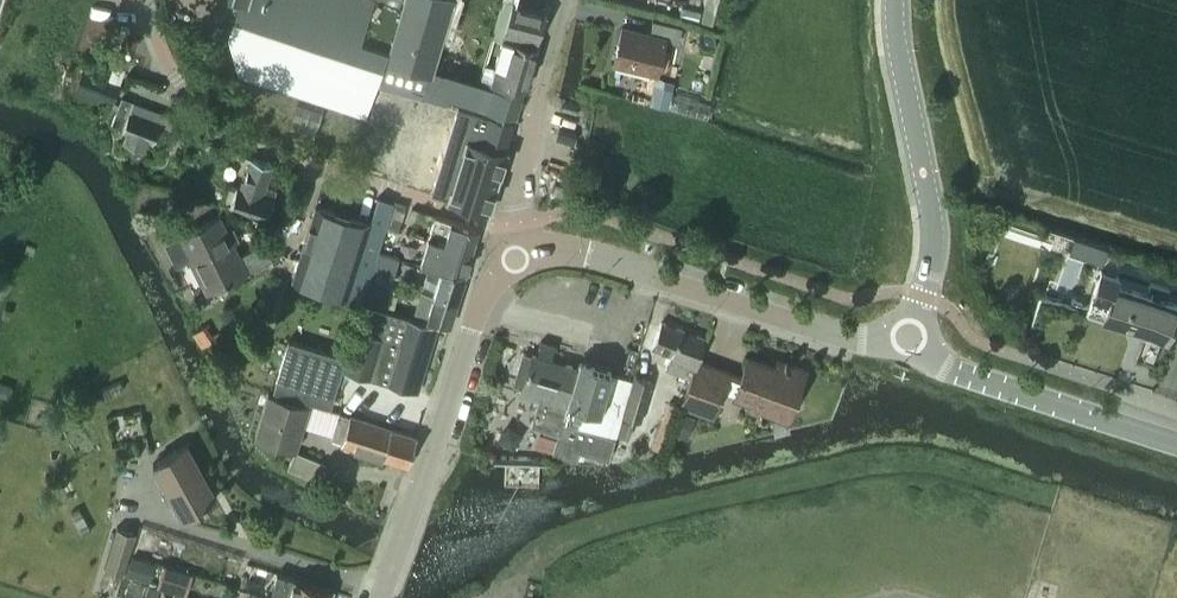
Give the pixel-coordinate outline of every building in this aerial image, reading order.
[(239,0),(230,31),(240,71),(372,109),(380,82),(387,57),(404,0),(239,0)] [(380,82),(468,109),(459,137),(467,140),(453,184),(449,200),(488,211),(515,123),(525,88),(482,75),(496,27),(504,0),(404,0),(387,57),(380,82)] [(522,0),(504,0),(496,27),(505,30),(506,28),(538,37),(547,8),(522,0)] [(701,16),(701,17),(702,18),(708,20),(710,20),(711,20),(711,19),(713,16),(712,13),(713,12),(712,11),(712,8),(714,1),(714,0),(704,0),(704,4),(704,6),(702,12),(702,13),(701,16)] [(677,41),(681,23),(652,17),(648,31),(621,25),(612,62),(657,72),(664,38),(677,41)] [(482,75),(525,88),(529,74),(530,75),(538,48),(503,37),(505,30),(496,27),(482,75)] [(114,64),(110,76),(120,79),(124,67),(114,64)] [(100,79),(95,95),(114,102),(120,86),(100,79)] [(654,81),(648,101),(666,106),(672,86),(654,81)] [(292,117),(287,132),(300,137),(314,141),(319,126),(323,111),(310,106),(297,102),(292,117)] [(123,142),(144,150),(148,141),(152,143),(159,123),(129,111),(121,131),(126,133),(123,142)] [(232,204),(267,217),(277,189),(265,184),(272,164),(272,163),(253,157),(252,158),(242,187),(238,186),(232,204)] [(392,202),(383,199),(378,198),(370,222),(316,205),(293,281),(346,297),(345,301),(359,306),(392,202)] [(386,227),(398,231),(403,212),(392,208),(386,227)] [(178,237),(206,294),(250,272),(249,269),(271,258),(263,244),(242,254),(223,215),(178,237)] [(426,239),(473,254),(481,229),(474,227),(440,217),(433,215),(426,239)] [(398,231),(386,227),(381,247),(392,250),(398,231)] [(425,266),(466,278),(473,254),(426,239),(419,263),(425,266)] [(373,275),(393,282),(400,257),(380,251),(373,275)] [(422,291),(459,302),(466,278),(425,266),(429,268),(422,291)] [(1091,295),(1095,296),(1111,301),(1104,319),(1166,341),(1176,310),(1176,305),(1117,284),(1119,274),(1100,268),(1091,295)] [(393,282),(373,275),(366,299),(386,305),(393,282)] [(459,302),(422,291),(415,313),(452,324),(459,302)] [(417,390),(436,326),(363,304),(344,368),(417,390)] [(694,362),(705,336),(662,320),(651,347),(671,354),(666,368),(683,375),(689,360),(694,362)] [(206,323),(193,332),(202,346),(215,338),(206,323)] [(334,393),(344,357),(288,340),(277,376),(334,393)] [(528,424),(557,433),(552,451),(576,459),(579,448),(607,457),(613,436),(577,425),(583,406),(599,411),(611,372),(578,362),(576,368),(530,354),(520,387),(538,392),(528,424)] [(786,419),(806,369),(777,358),(774,365),(748,355),(741,375),(699,359),(696,366),(694,365),(680,404),(711,416),(721,389),(734,393),(733,395),(751,402),(748,409),(756,412),(759,408),(786,419)] [(640,419),(651,381),(634,376),(623,414),(640,419)] [(8,397),(12,385),(0,381),(0,394),(8,397)] [(296,451),(311,403),(271,391),(256,438),(296,451)] [(679,403),(667,399),(650,445),(662,450),(679,403)] [(409,466),(419,434),(341,412),(332,440),(346,444),(345,447),(409,466)] [(683,412),(676,432),(687,436),(694,416),(683,412)] [(183,516),(217,498),(188,443),(153,462),(183,516)] [(320,481),(325,464),(295,454),(289,471),(320,481)] [(123,574),(136,533),(116,527),(104,568),(123,574)] [(272,597),(331,597),(333,590),(295,579),(277,573),(270,597),(272,597)] [(144,597),(155,597),(159,586),(149,583),(144,597)]
